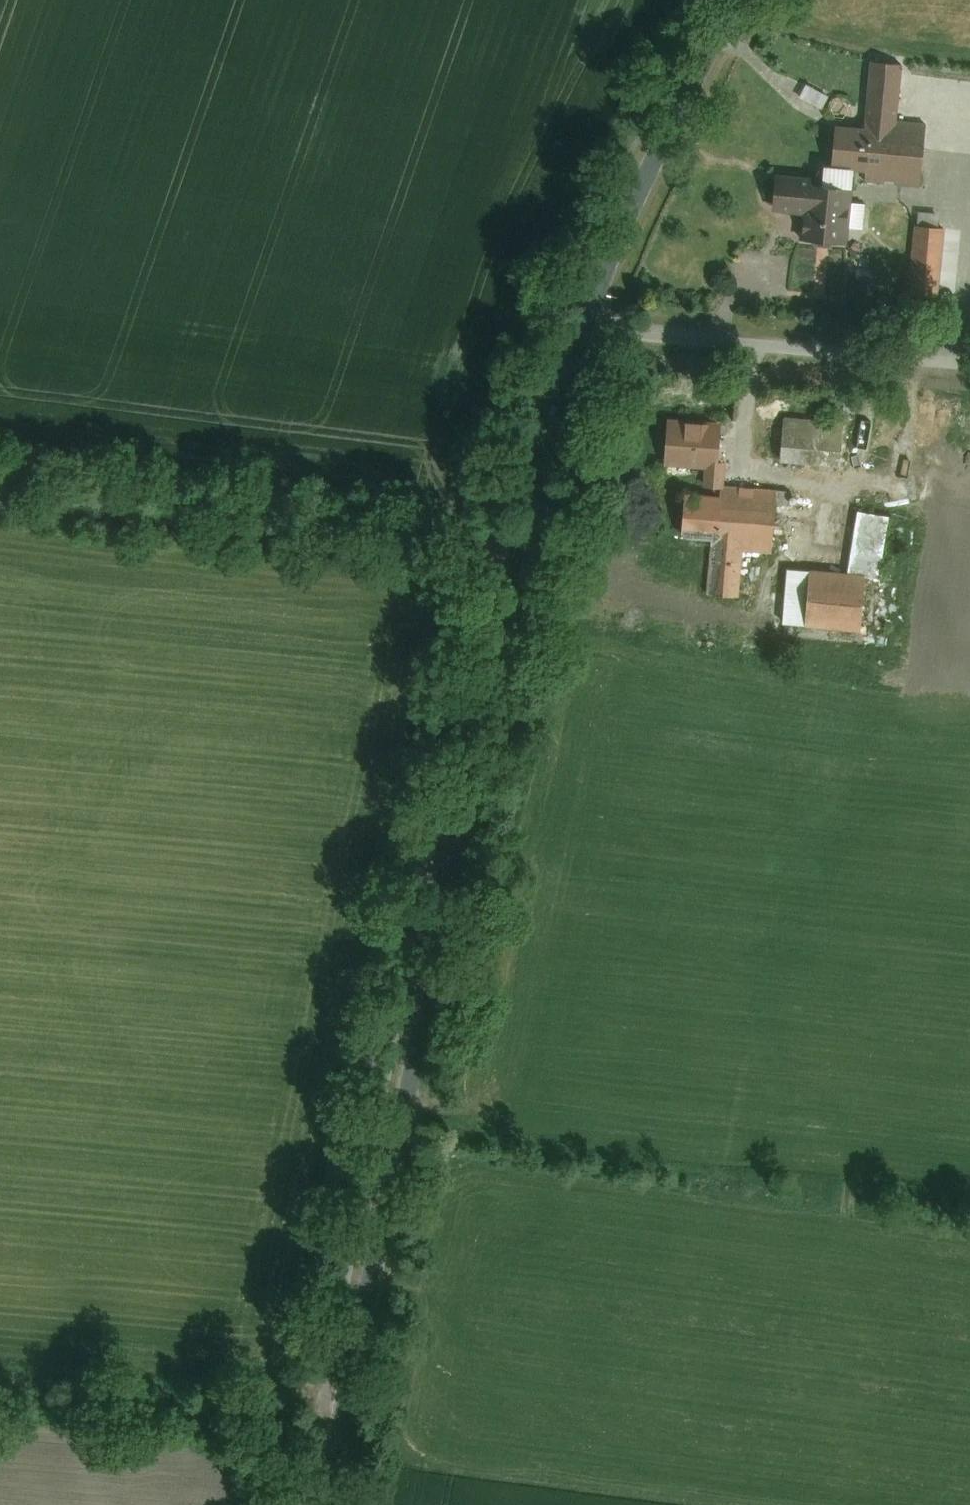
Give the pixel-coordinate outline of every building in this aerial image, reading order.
[(865,121),(895,124),(900,65),(870,62),(865,121)] [(801,94),(824,103),(828,92),(805,83),(801,94)] [(865,121),(836,119),(831,178),(920,186),(925,127),(895,124),(865,121)] [(801,242),(845,246),(851,189),(806,185),(801,242)] [(915,222),(906,292),(938,295),(946,226),(915,222)] [(726,422),(667,417),(663,465),(722,470),(726,422)] [(780,453),(799,453),(800,441),(794,441),(795,426),(780,426),(780,453)] [(777,497),(685,489),(680,540),(714,543),(742,546),(767,548),(773,549),(777,497)] [(738,598),(742,546),(714,543),(709,595),(738,598)] [(865,577),(808,572),(803,626),(860,631),(865,577)]
